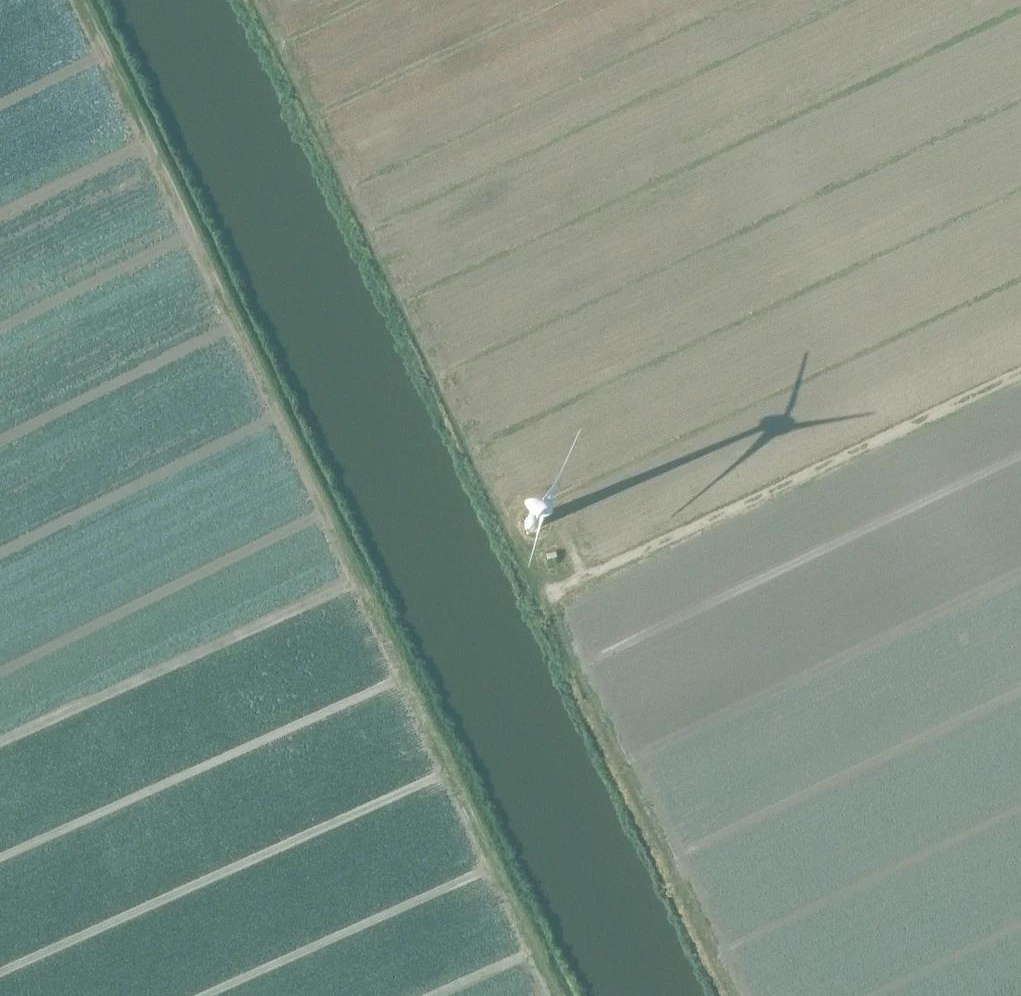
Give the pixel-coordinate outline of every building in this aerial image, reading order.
[(526,521),(525,523),(526,526),(527,528),(529,529),(531,530),(534,530),(536,528),(538,526),(538,524),(538,522),(537,519),(535,518),(532,517),(530,517),(528,518),(526,521)]
